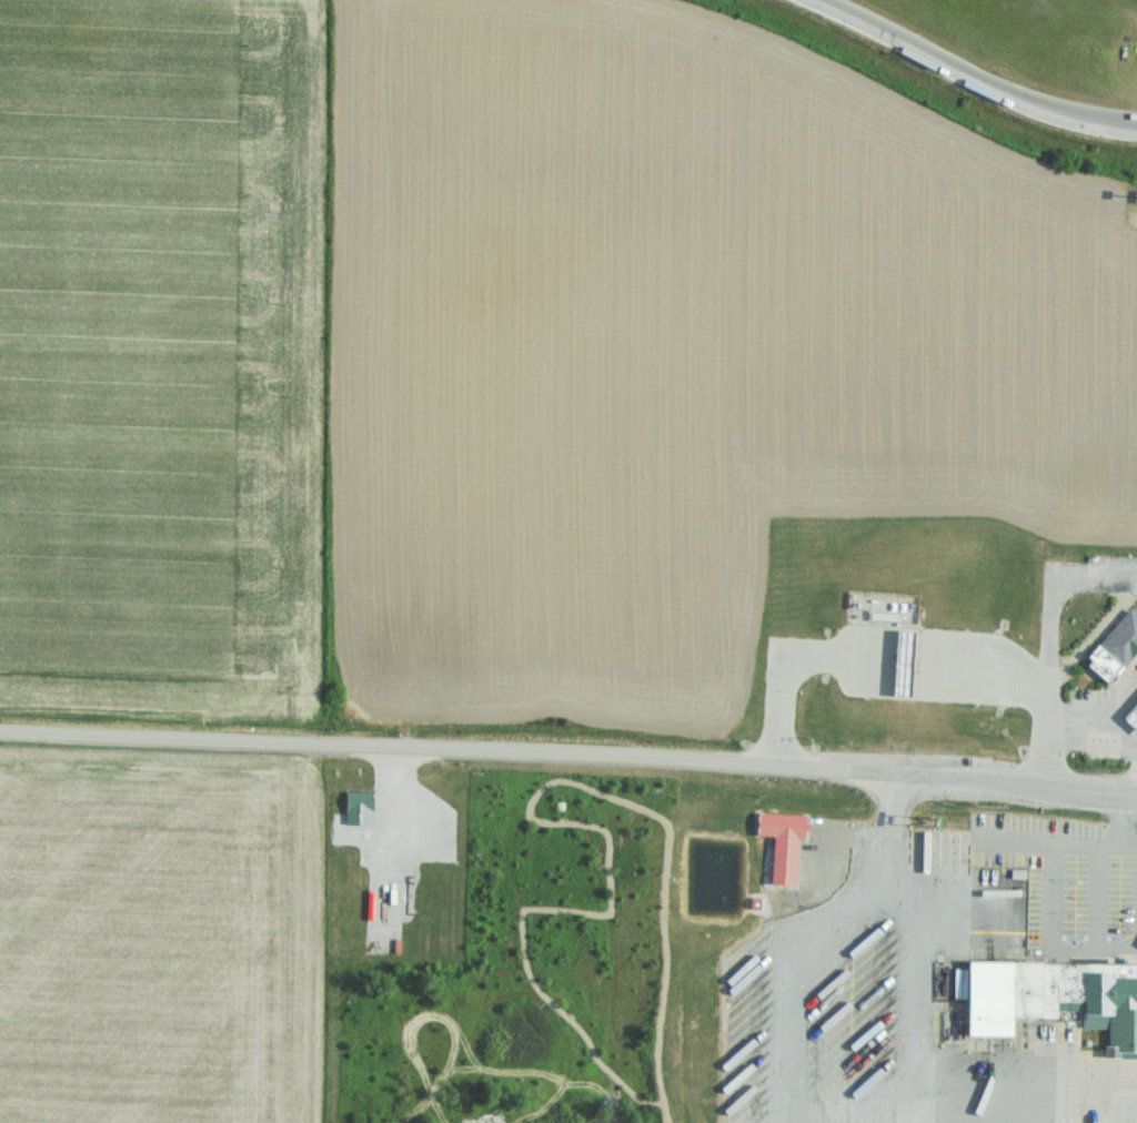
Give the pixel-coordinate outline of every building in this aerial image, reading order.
[(851,593),(922,596),(920,624),(869,621),(869,609),(849,608),(851,593)] [(1131,608),(1136,613),(1136,658),(1111,687),(1088,666),(1095,662),(1088,657),(1131,608)] [(1122,721),(1136,732),(1136,701),(1122,721)] [(369,825),(370,791),(343,790),(342,824),(369,825)] [(758,813),(806,817),(805,841),(798,841),(795,887),(772,884),(774,841),(757,841),(758,813)] [(970,961),(1136,963),(1136,1051),(1085,1050),(1085,1040),(970,1039),(970,961)]
